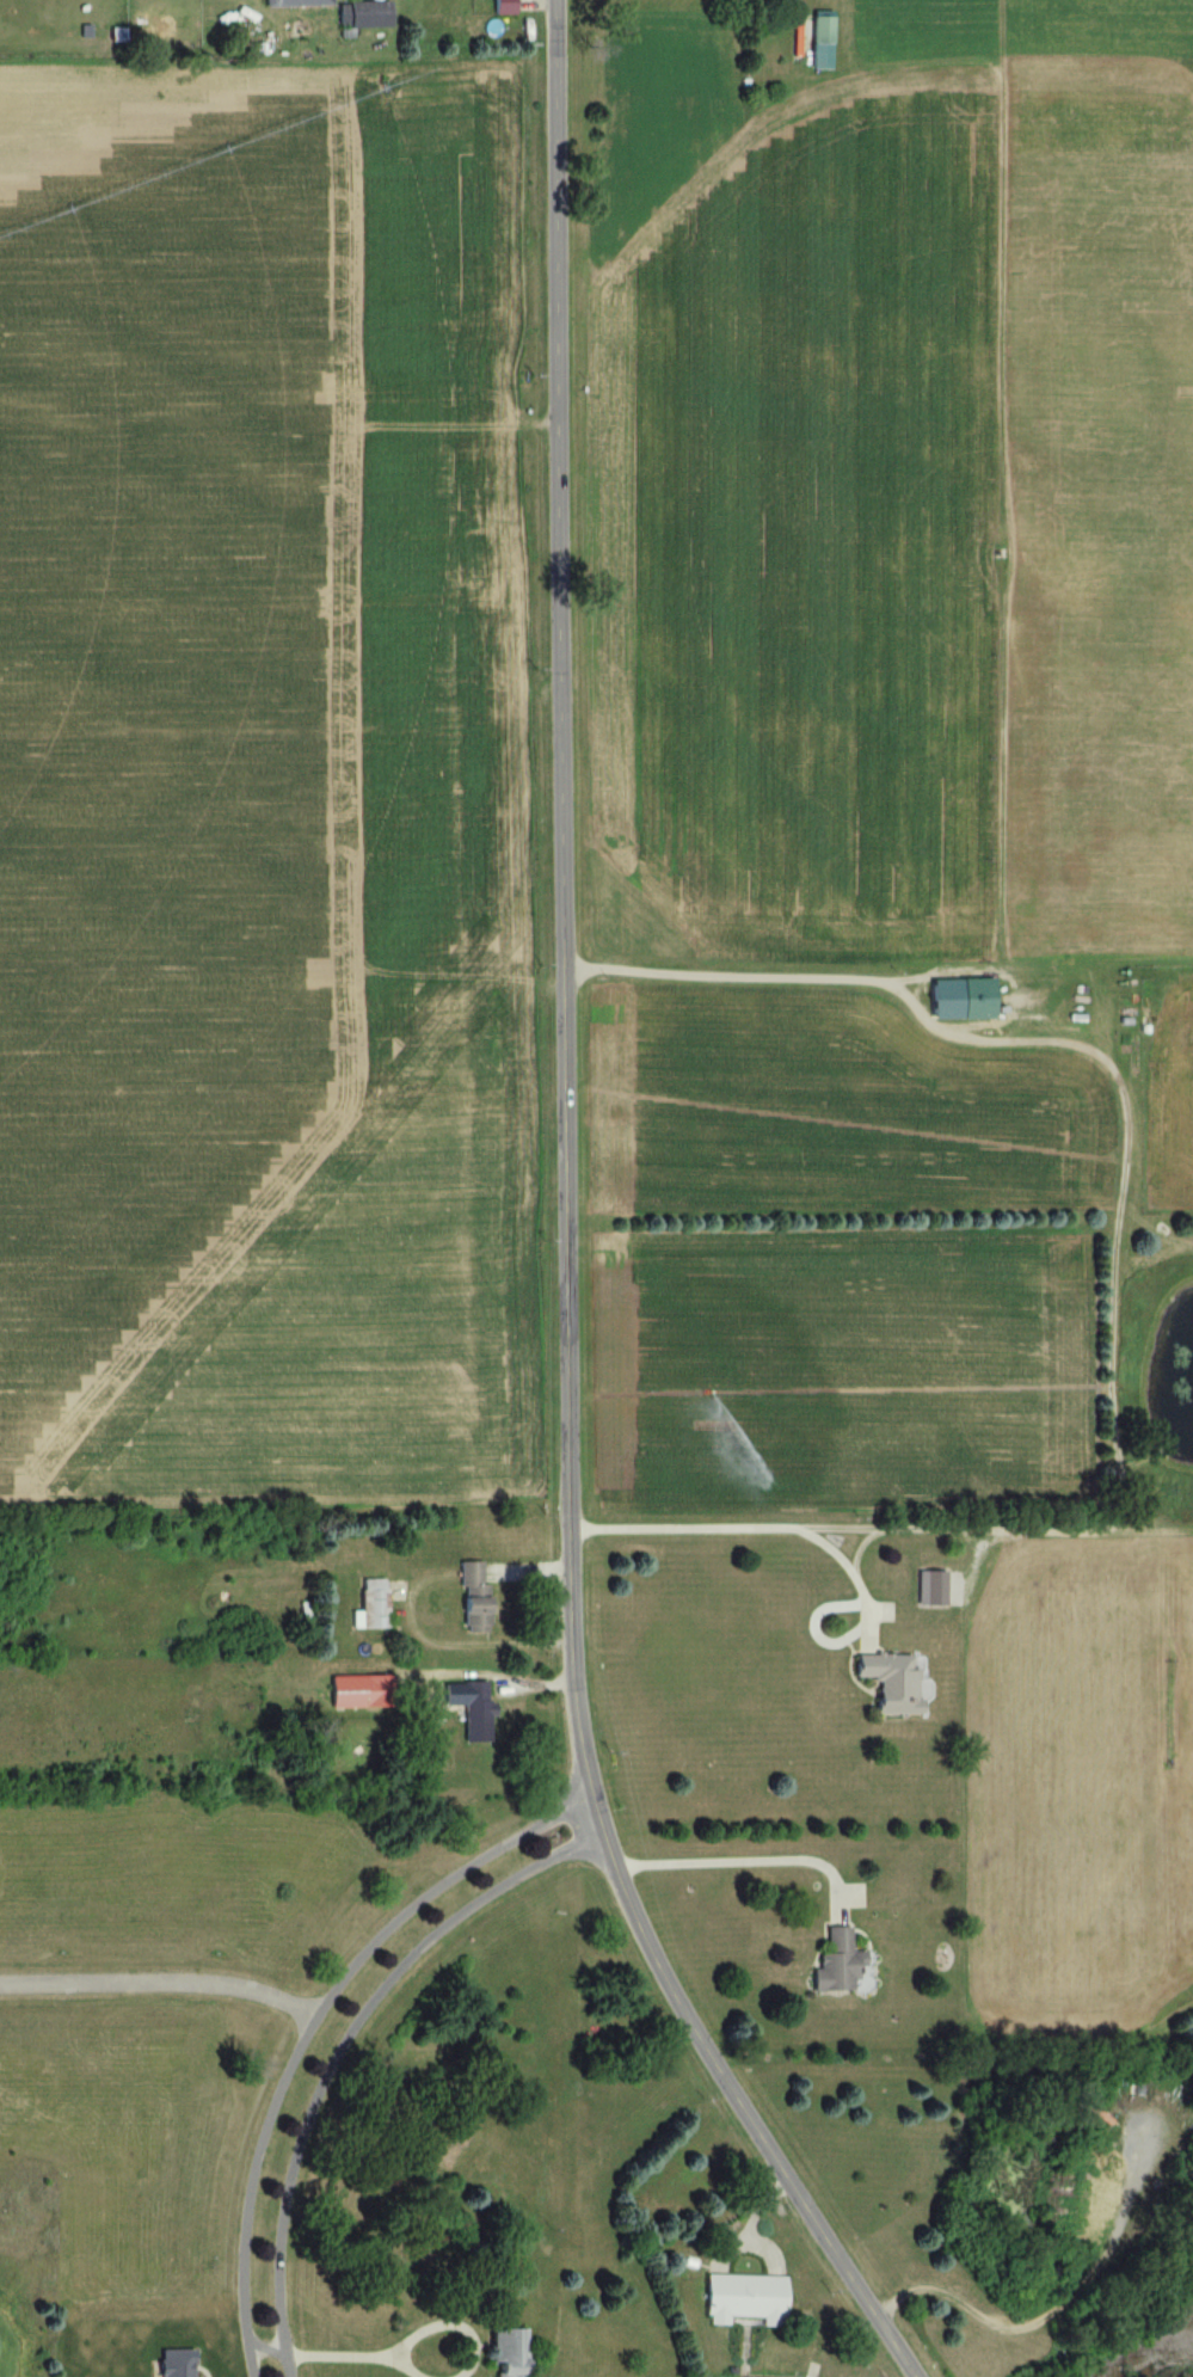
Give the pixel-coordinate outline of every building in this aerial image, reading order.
[(512,0),(493,0),(492,16),(512,17),(512,0)] [(387,4),(336,4),(336,29),(387,29),(387,4)] [(810,19),(810,42),(834,42),(834,19),(810,19)] [(992,1020),(992,979),(929,979),(929,1020),(992,1020)] [(455,1564),(456,1635),(480,1635),(480,1564),(455,1564)] [(356,1581),(356,1630),(383,1630),(383,1581),(356,1581)] [(914,1658),(852,1655),(851,1680),(874,1680),(872,1715),(912,1716),(914,1658)] [(325,1678),(325,1709),(386,1709),(386,1678),(325,1678)] [(485,1745),(485,1684),(433,1684),(433,1701),(460,1701),(460,1745),(485,1745)] [(848,1927),(825,1927),(825,1953),(817,1953),(817,1970),(811,1970),(811,1991),(852,1991),(852,1967),(863,1967),(863,1952),(848,1952),(848,1927)] [(704,2275),(702,2325),(781,2328),(782,2277),(704,2275)] [(485,2329),(485,2364),(491,2364),(492,2376),(522,2376),(522,2329),(485,2329)]
